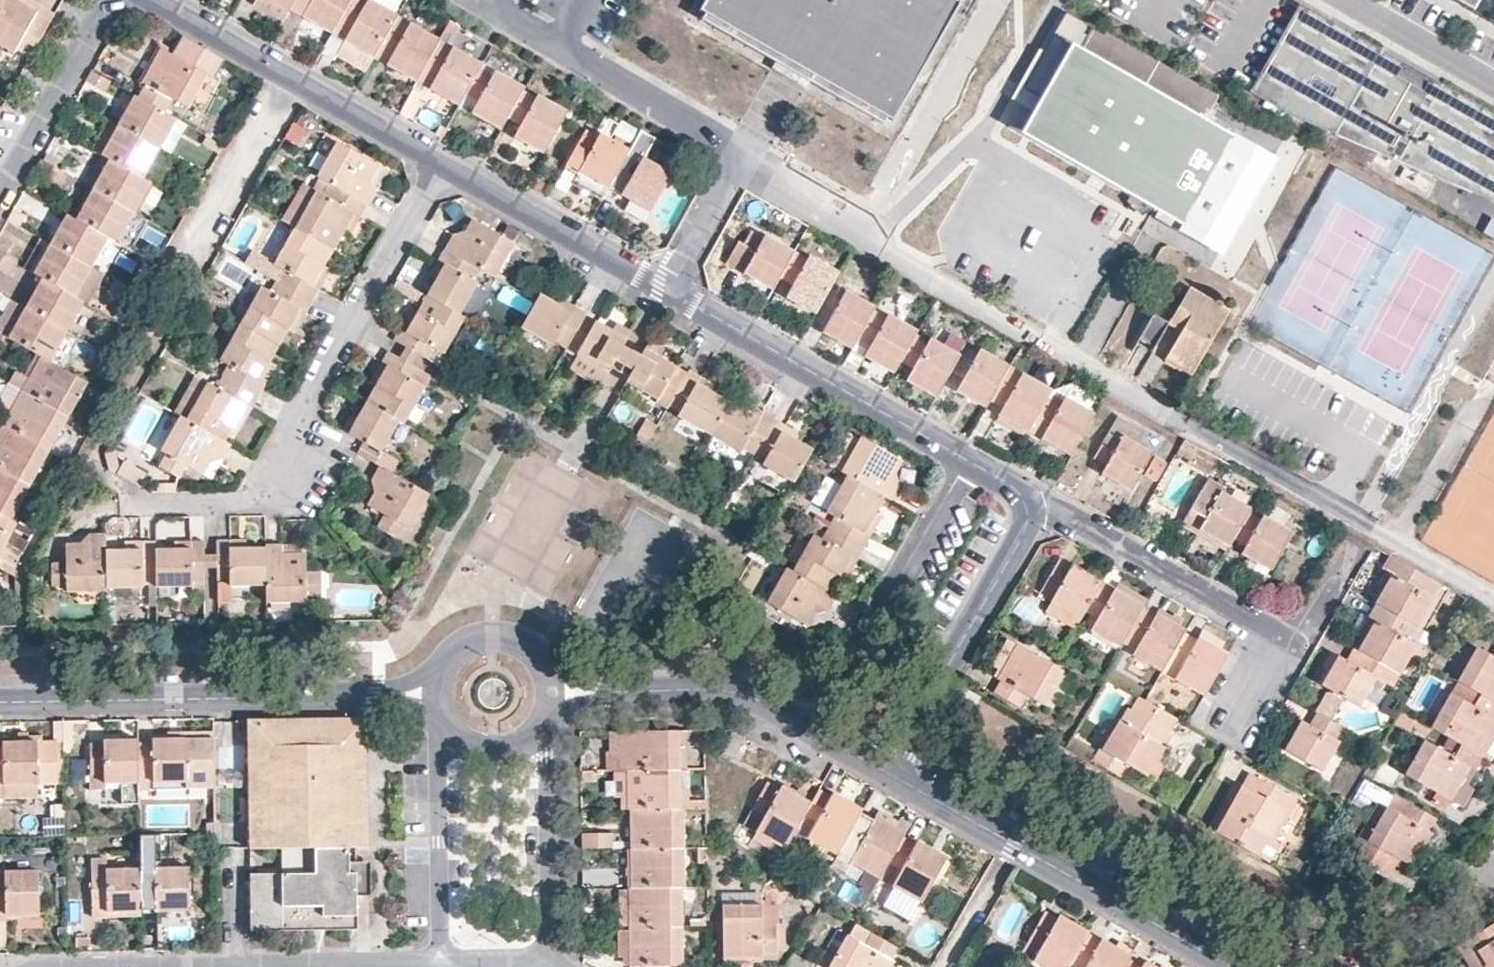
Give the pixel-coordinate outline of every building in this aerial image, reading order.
[(18,0),(2,0),(0,3),(0,45),(13,52),(16,45),(35,12),(36,10),(18,0)] [(286,12),(267,0),(255,0),(253,3),(282,19),(286,12)] [(286,12),(288,9),(293,0),(267,0),(286,12)] [(288,9),(331,33),(350,0),(293,0),(288,9)] [(368,0),(350,0),(331,33),(373,57),(374,55),(395,19),(397,16),(368,0)] [(941,0),(708,0),(701,12),(707,15),(701,26),(772,66),(804,84),(875,124),(878,118),(881,114),(886,117),(950,5),(941,0)] [(1472,9),(1478,0),(1456,0),(1472,9)] [(1383,51),(1335,23),(1299,3),(1275,45),(1248,92),(1274,106),(1283,111),(1300,118),(1320,128),(1335,134),(1363,83),(1368,75),(1493,147),(1493,114),(1383,51)] [(53,13),(39,5),(36,10),(35,12),(49,21),(49,20),(53,13)] [(1023,133),(1133,195),(1155,208),(1228,248),(1278,160),(1206,119),(1219,96),(1097,26),(1068,10),(1025,86),(1044,97),(1036,110),(1023,133)] [(49,21),(35,12),(16,45),(31,54),(49,21)] [(408,26),(395,19),(374,55),(387,62),(386,65),(415,81),(438,40),(409,23),(408,26)] [(373,57),(331,33),(323,47),(364,71),(373,57)] [(224,58),(182,34),(172,53),(161,48),(143,81),(145,83),(137,95),(163,110),(171,96),(189,105),(207,72),(214,76),(224,58)] [(481,65),(438,40),(415,81),(458,105),(464,94),(480,67),(481,65)] [(804,84),(772,66),(768,72),(801,91),(804,84)] [(492,75),(480,67),(464,94),(477,101),(471,112),(500,129),(507,117),(521,91),(523,89),(494,72),(492,75)] [(89,69),(84,79),(103,90),(109,79),(89,69)] [(1368,75),(1363,83),(1335,134),(1472,191),(1493,152),(1493,147),(1368,75)] [(1036,110),(1044,97),(1025,86),(1018,100),(1036,110)] [(534,98),(521,91),(507,117),(520,125),(513,136),(542,153),(566,112),(536,96),(534,98)] [(163,110),(137,95),(134,94),(118,123),(158,146),(175,117),(163,110)] [(170,153),(187,123),(175,117),(158,146),(170,153)] [(118,123),(111,119),(93,149),(101,153),(118,123)] [(640,130),(623,119),(614,133),(632,144),(640,130)] [(302,145),(309,129),(292,122),(285,138),(302,145)] [(158,146),(118,123),(101,153),(109,158),(141,176),(158,146)] [(627,154),(629,150),(600,133),(599,138),(585,130),(572,154),(585,161),(572,184),(600,199),(613,178),(627,154)] [(218,153),(224,144),(207,135),(201,144),(218,153)] [(337,141),(317,175),(330,183),(365,203),(374,187),(366,183),(377,163),(337,141)] [(1472,191),(1493,200),(1493,152),(1472,191)] [(93,187),(109,158),(101,153),(84,183),(93,187)] [(642,162),(627,154),(613,178),(627,186),(621,195),(651,212),(672,174),(644,158),(642,162)] [(40,157),(33,169),(59,183),(66,172),(40,157)] [(149,181),(141,176),(109,158),(93,187),(133,210),(149,181)] [(528,175),(523,185),(541,195),(547,185),(528,175)] [(84,183),(67,213),(75,218),(93,187),(84,183)] [(365,203),(330,183),(324,194),(316,189),(295,227),(331,247),(341,231),(352,210),(359,214),(365,203)] [(93,187),(75,218),(107,236),(131,249),(149,219),(133,210),(93,187)] [(1145,214),(1155,208),(1133,195),(1128,202),(1145,214)] [(9,210),(6,217),(18,224),(23,217),(9,210)] [(348,235),(359,214),(352,210),(341,231),(348,235)] [(107,236),(75,218),(67,213),(50,242),(91,265),(107,236)] [(443,248),(478,267),(493,277),(512,241),(472,218),(461,238),(452,232),(443,248)] [(323,261),(331,247),(295,227),(274,262),(282,266),(275,279),(311,299),(317,287),(311,284),(323,261)] [(774,288),(779,278),(795,251),(765,234),(763,238),(752,230),(744,243),(738,240),(726,261),(774,288)] [(50,242),(40,236),(22,266),(34,272),(50,242)] [(91,265),(50,242),(34,272),(42,276),(74,295),(91,265)] [(443,248),(438,257),(445,262),(436,277),(426,295),(458,313),(476,280),(473,277),(478,267),(443,248)] [(808,258),(795,251),(779,278),(793,286),(787,296),(816,313),(839,271),(811,255),(808,258)] [(7,273),(14,261),(0,253),(0,269),(7,273)] [(445,262),(438,257),(429,273),(436,277),(445,262)] [(330,265),(323,261),(311,284),(317,287),(330,265)] [(102,271),(91,265),(74,295),(83,300),(86,302),(102,271)] [(83,300),(74,295),(42,276),(25,306),(66,329),(83,300)] [(426,295),(397,278),(393,286),(423,303),(419,309),(413,305),(401,327),(394,339),(405,345),(417,351),(430,359),(437,348),(442,351),(463,315),(458,313),(426,295)] [(311,299),(275,279),(270,289),(262,285),(240,323),(276,343),(285,327),(298,304),(306,310),(311,299)] [(1183,328),(1172,349),(1198,364),(1230,308),(1190,286),(1181,302),(1194,309),(1183,328)] [(859,337),(874,310),(876,307),(846,290),(823,331),(853,348),(859,337)] [(11,298),(0,317),(0,332),(35,352),(41,356),(48,360),(66,329),(25,306),(11,298)] [(543,298),(539,305),(525,330),(558,348),(560,344),(571,350),(589,319),(591,316),(579,309),(575,316),(561,308),(543,298)] [(565,301),(561,308),(575,316),(579,309),(565,301)] [(1170,321),(1183,328),(1194,309),(1181,302),(1170,321)] [(298,304),(285,327),(294,331),(306,310),(298,304)] [(887,318),(874,310),(859,337),(872,344),(866,355),(894,372),(900,361),(915,335),(918,330),(889,314),(887,318)] [(1156,346),(1170,321),(1156,313),(1142,338),(1156,346)] [(617,335),(589,319),(571,350),(569,354),(580,360),(582,356),(613,374),(614,372),(623,377),(636,355),(627,351),(632,343),(617,335)] [(268,358),(276,343),(240,323),(220,357),(228,362),(221,375),(257,395),(263,383),(256,379),(268,358)] [(622,326),(617,335),(632,343),(637,335),(622,326)] [(75,334),(66,329),(48,360),(58,365),(75,334)] [(929,342),(915,335),(900,361),(914,368),(908,379),(936,396),(947,377),(959,354),(932,338),(929,342)] [(979,351),(965,344),(959,354),(947,377),(960,385),(979,351)] [(417,351),(405,345),(398,357),(411,363),(417,351)] [(654,345),(650,353),(663,360),(668,353),(654,345)] [(107,352),(100,348),(92,360),(99,364),(107,352)] [(431,359),(445,368),(452,356),(442,351),(437,348),(430,359),(431,359)] [(980,348),(979,351),(960,385),(957,390),(986,406),(988,402),(1009,365),(980,348)] [(1172,349),(1167,357),(1193,372),(1198,364),(1172,349)] [(375,388),(367,401),(397,418),(402,420),(403,421),(423,386),(417,383),(424,370),(411,363),(398,357),(388,351),(381,363),(381,362),(368,385),(375,388)] [(30,378),(41,356),(35,352),(23,374),(30,378)] [(645,361),(636,355),(623,377),(632,383),(631,385),(662,402),(660,405),(672,411),(673,408),(692,376),(663,360),(650,353),(645,361)] [(58,365),(48,360),(41,356),(30,378),(23,374),(15,369),(8,381),(23,389),(68,415),(87,382),(58,365)] [(275,363),(268,358),(256,379),(263,383),(275,363)] [(1048,393),(1050,390),(1051,389),(1009,365),(988,402),(1002,409),(999,413),(1027,430),(1048,393)] [(432,391),(439,379),(438,379),(424,370),(417,383),(423,386),(432,391)] [(500,374),(494,371),(486,386),(490,388),(500,374)] [(187,418),(208,381),(196,374),(173,411),(180,415),(187,418)] [(693,374),(692,376),(673,408),(684,414),(682,418),(713,436),(731,405),(714,395),(701,388),(705,381),(693,374)] [(216,385),(208,381),(187,418),(222,438),(232,422),(243,401),(251,406),(257,395),(221,375),(216,385)] [(718,388),(705,381),(701,388),(714,395),(718,388)] [(1050,390),(1048,393),(1063,401),(1065,398),(1087,411),(1097,395),(1073,382),(1050,390)] [(68,415),(23,389),(2,425),(49,450),(68,415)] [(1094,414),(1087,411),(1065,398),(1063,401),(1048,393),(1027,430),(1071,455),(1094,414)] [(243,401),(232,422),(239,427),(251,406),(243,401)] [(367,401),(358,416),(349,432),(363,440),(357,452),(379,464),(392,471),(398,459),(380,450),(397,418),(367,401)] [(748,415),(731,405),(713,436),(745,454),(747,451),(758,457),(778,421),(768,415),(763,423),(748,415)] [(753,407),(748,415),(763,423),(768,415),(753,407)] [(351,413),(342,428),(349,432),(358,416),(351,413)] [(1027,430),(999,413),(996,421),(1024,436),(1027,430)] [(222,438),(187,418),(180,415),(160,449),(165,451),(159,465),(176,475),(184,462),(201,472),(213,452),(220,457),(229,442),(222,438)] [(1117,417),(1095,456),(1107,463),(1103,472),(1132,489),(1142,472),(1156,481),(1165,463),(1152,455),(1154,452),(1139,443),(1143,432),(1117,417)] [(659,427),(647,420),(635,441),(647,448),(659,427)] [(790,428),(778,421),(758,457),(764,460),(769,463),(766,467),(799,485),(814,459),(817,454),(799,444),(785,436),(790,428)] [(49,450),(2,425),(0,429),(0,467),(29,484),(49,450)] [(804,436),(790,428),(785,436),(799,444),(804,436)] [(862,437),(841,472),(847,475),(884,496),(889,498),(898,484),(890,479),(901,459),(862,437)] [(747,451),(745,454),(733,477),(743,483),(753,465),(758,457),(747,451)] [(764,460),(758,457),(753,465),(759,469),(764,460)] [(123,463),(118,477),(143,487),(148,473),(123,463)] [(392,471),(379,464),(371,477),(380,482),(367,504),(383,512),(377,524),(396,535),(402,523),(408,527),(428,491),(392,471)] [(0,467),(0,512),(10,518),(29,484),(0,467)] [(841,472),(839,470),(812,517),(829,527),(835,516),(827,511),(847,475),(841,472)] [(884,496),(847,475),(827,511),(835,516),(829,527),(862,546),(870,533),(864,530),(876,512),(884,496)] [(1248,511),(1250,508),(1220,492),(1222,487),(1206,478),(1181,525),(1197,533),(1199,529),(1229,545),(1234,537),(1248,511)] [(1261,518),(1248,511),(1234,537),(1246,544),(1242,552),(1272,569),(1292,533),(1263,516),(1261,518)] [(10,518),(0,512),(0,534),(10,518)] [(880,514),(876,512),(864,530),(870,533),(880,514)] [(856,558),(862,546),(829,527),(822,538),(813,532),(792,570),(830,592),(839,574),(850,554),(856,558)] [(1227,550),(1229,545),(1199,529),(1197,533),(1227,550)] [(105,550),(105,534),(89,533),(89,542),(66,542),(66,562),(50,562),(52,584),(67,583),(67,590),(106,590),(106,586),(105,550)] [(229,539),(216,540),(216,554),(216,567),(216,580),(229,578),(229,585),(266,584),(265,547),(245,548),(230,548),(229,539)] [(246,539),(229,539),(230,548),(245,548),(246,539)] [(203,540),(191,540),(191,549),(173,548),(155,548),(155,580),(155,585),(192,585),(192,580),(204,580),(204,567),(203,553),(203,540)] [(173,540),(173,548),(191,549),(191,540),(173,540)] [(155,541),(141,541),(142,549),(125,550),(105,550),(106,586),(142,585),(142,580),(155,580),(155,548),(155,541)] [(142,549),(141,541),(125,541),(125,550),(142,549)] [(282,544),(265,544),(265,547),(266,584),(266,600),(307,599),(306,594),(321,593),(320,572),(307,571),(306,552),(300,552),(281,553),(282,544)] [(301,544),(282,544),(281,553),(300,552),(301,544)] [(216,554),(203,553),(204,567),(216,567),(216,554)] [(850,554),(839,574),(845,578),(856,558),(850,554)] [(13,574),(13,564),(0,557),(0,568),(13,574)] [(1438,583),(1392,557),(1385,570),(1392,574),(1375,603),(1417,626),(1434,597),(1431,596),(1438,583)] [(1084,611),(1100,584),(1101,582),(1072,565),(1070,568),(1059,562),(1041,593),(1053,599),(1051,601),(1068,610),(1081,618),(1084,611)] [(792,570),(786,567),(767,601),(806,624),(818,605),(826,609),(835,594),(830,592),(792,570)] [(1392,574),(1385,570),(1377,584),(1380,586),(1371,600),(1375,603),(1392,574)] [(229,600),(229,585),(229,578),(216,580),(216,600),(229,600)] [(1123,643),(1144,606),(1115,589),(1113,592),(1100,584),(1084,611),(1097,618),(1091,628),(1121,645),(1123,643)] [(1068,610),(1051,601),(1046,611),(1063,620),(1068,610)] [(1417,626),(1375,603),(1368,615),(1377,621),(1360,651),(1399,673),(1416,643),(1413,640),(1421,628),(1417,626)] [(1179,625),(1158,614),(1144,606),(1123,643),(1136,649),(1134,654),(1163,670),(1165,667),(1186,630),(1179,625)] [(1158,614),(1179,625),(1183,619),(1175,613),(1174,616),(1161,609),(1158,614)] [(1377,621),(1368,615),(1359,631),(1361,632),(1353,647),(1360,651),(1377,621)] [(1222,650),(1200,637),(1186,630),(1165,667),(1177,673),(1175,678),(1203,694),(1227,653),(1222,650)] [(1200,637),(1222,650),(1225,642),(1203,630),(1200,637)] [(997,678),(1018,643),(1008,638),(993,665),(997,667),(993,676),(997,678)] [(1062,669),(1018,643),(997,678),(1001,679),(994,691),(1020,705),(1026,694),(1044,704),(1062,669)] [(1399,673),(1360,651),(1353,647),(1347,659),(1339,655),(1322,686),(1330,690),(1343,697),(1358,706),(1376,676),(1392,685),(1399,673)] [(1458,680),(1475,690),(1493,701),(1493,656),(1477,647),(1458,680)] [(1322,686),(1339,655),(1330,650),(1321,666),(1325,668),(1317,682),(1322,686)] [(1475,690),(1458,680),(1450,694),(1468,704),(1475,690)] [(1330,720),(1343,697),(1330,690),(1317,712),(1330,720)] [(1475,690),(1468,704),(1450,694),(1431,727),(1449,737),(1472,751),(1482,756),(1493,735),(1493,718),(1491,717),(1493,711),(1493,701),(1475,690)] [(1177,718),(1145,701),(1138,697),(1131,709),(1127,708),(1104,748),(1100,747),(1095,756),(1120,772),(1126,763),(1147,776),(1164,747),(1163,746),(1170,733),(1169,732),(1177,718)] [(1330,720),(1317,712),(1310,724),(1302,720),(1285,749),(1321,770),(1345,729),(1330,720)] [(366,718),(354,719),(354,736),(354,756),(355,800),(355,845),(368,845),(367,800),(366,718)] [(354,736),(354,719),(248,720),(250,846),(315,845),(349,845),(355,845),(355,800),(354,756),(354,736)] [(688,729),(679,730),(679,768),(688,768),(688,729)] [(626,730),(609,731),(610,751),(607,751),(606,770),(613,769),(627,769),(626,730)] [(679,730),(626,730),(627,769),(679,768),(679,730)] [(2,742),(45,741),(45,736),(27,736),(27,733),(18,733),(19,737),(2,737),(2,742)] [(1465,762),(1472,751),(1449,737),(1441,749),(1424,741),(1405,774),(1450,800),(1465,774),(1470,766),(1465,762)] [(212,738),(168,738),(152,739),(152,743),(137,742),(138,781),(138,788),(153,788),(152,781),(186,781),(186,788),(213,788),(212,738)] [(1093,749),(1071,738),(1066,746),(1087,759),(1093,749)] [(137,742),(137,739),(104,740),(103,743),(90,743),(90,789),(104,789),(104,782),(138,781),(137,742)] [(62,741),(45,741),(2,742),(2,746),(0,746),(0,783),(36,783),(63,783),(62,741)] [(679,808),(679,768),(627,769),(628,808),(630,808),(679,808)] [(688,800),(688,768),(679,768),(679,808),(684,808),(706,807),(706,800),(688,800)] [(628,808),(627,769),(613,769),(614,796),(621,797),(621,808),(628,808)] [(1249,772),(1242,784),(1241,785),(1246,788),(1253,775),(1249,772)] [(1465,774),(1450,800),(1461,806),(1475,782),(1474,779),(1472,777),(1469,775),(1465,774)] [(1296,799),(1253,775),(1246,788),(1241,785),(1224,816),(1231,819),(1221,834),(1256,855),(1265,840),(1269,841),(1288,810),(1291,811),(1296,799)] [(1241,785),(1242,784),(1235,780),(1226,796),(1229,798),(1210,828),(1221,834),(1231,819),(1224,816),(1241,785)] [(1387,806),(1393,795),(1364,780),(1351,801),(1371,813),(1378,802),(1387,806)] [(138,788),(138,781),(104,782),(104,789),(120,788),(120,796),(138,796),(138,788)] [(785,848),(795,830),(810,803),(783,788),(780,791),(767,782),(744,824),(758,832),(785,848)] [(0,783),(0,797),(36,797),(36,783),(0,783)] [(818,789),(810,803),(795,830),(837,853),(860,812),(861,809),(835,794),(832,797),(818,789)] [(1412,803),(1394,793),(1393,795),(1387,806),(1378,802),(1371,813),(1356,839),(1362,842),(1364,854),(1361,859),(1376,867),(1379,861),(1389,858),(1394,862),(1396,858),(1412,866),(1420,852),(1426,842),(1433,831),(1428,828),(1434,818),(1411,805),(1412,803)] [(684,808),(679,808),(630,808),(631,848),(684,847),(684,808)] [(876,818),(904,834),(908,827),(881,810),(876,818)] [(879,877),(902,838),(904,834),(876,818),(874,821),(860,812),(837,853),(879,877)] [(1428,828),(1433,831),(1439,821),(1434,818),(1428,828)] [(785,848),(758,832),(753,840),(781,856),(785,848)] [(581,834),(582,848),(611,848),(610,833),(581,834)] [(902,838),(879,877),(923,901),(947,858),(917,842),(915,845),(902,838)] [(1362,842),(1356,839),(1349,852),(1361,859),(1364,854),(1362,842)] [(1277,847),(1269,841),(1265,840),(1256,855),(1268,862),(1277,847)] [(1426,842),(1420,852),(1426,856),(1432,845),(1426,842)] [(349,845),(315,845),(316,872),(251,873),(251,929),(357,928),(357,903),(356,893),(356,873),(349,873),(349,862),(349,845)] [(684,847),(631,848),(631,887),(681,887),(685,887),(684,847)] [(706,847),(698,847),(698,861),(707,862),(706,847)] [(161,852),(139,853),(139,869),(140,909),(189,909),(189,867),(161,867),(161,852)] [(140,909),(139,869),(107,869),(106,858),(92,858),(93,917),(107,916),(106,910),(140,909)] [(1379,861),(1376,867),(1388,874),(1394,862),(1389,858),(1379,861)] [(369,862),(349,862),(349,873),(356,873),(356,893),(369,893),(369,879),(369,862)] [(0,866),(0,919),(5,919),(6,914),(38,914),(38,869),(6,870),(6,865),(0,866)] [(628,925),(628,887),(619,887),(619,925),(628,925)] [(681,925),(681,887),(631,887),(628,887),(628,925),(681,925)] [(723,895),(722,907),(761,906),(761,895),(723,895)] [(761,906),(722,907),(723,957),(752,957),(762,956),(762,954),(777,954),(776,922),(761,922),(761,906)] [(778,906),(761,906),(761,922),(776,922),(779,922),(778,906)] [(1087,934),(1088,932),(1060,916),(1059,919),(1045,912),(1022,953),(1047,966),(1068,966),(1070,964),(1087,934)] [(1470,937),(1489,966),(1493,966),(1493,923),(1470,937)] [(857,924),(850,937),(848,936),(830,966),(890,966),(893,962),(890,960),(897,946),(857,924)] [(619,925),(617,925),(618,955),(623,956),(623,964),(629,966),(628,925),(619,925)] [(628,925),(629,966),(682,966),(681,925),(628,925)] [(848,936),(838,929),(819,963),(826,966),(830,966),(848,936)] [(1131,955),(1103,939),(1101,943),(1087,934),(1070,964),(1075,966),(1124,966),(1129,958),(1131,955)] [(1470,937),(1457,945),(1471,966),(1489,966),(1470,937)] [(794,954),(787,966),(788,966),(808,966),(810,963),(794,954)] [(752,966),(752,957),(723,957),(723,966),(752,966)] [(1144,964),(1142,966),(1129,958),(1124,966),(1149,966),(1144,964)]
